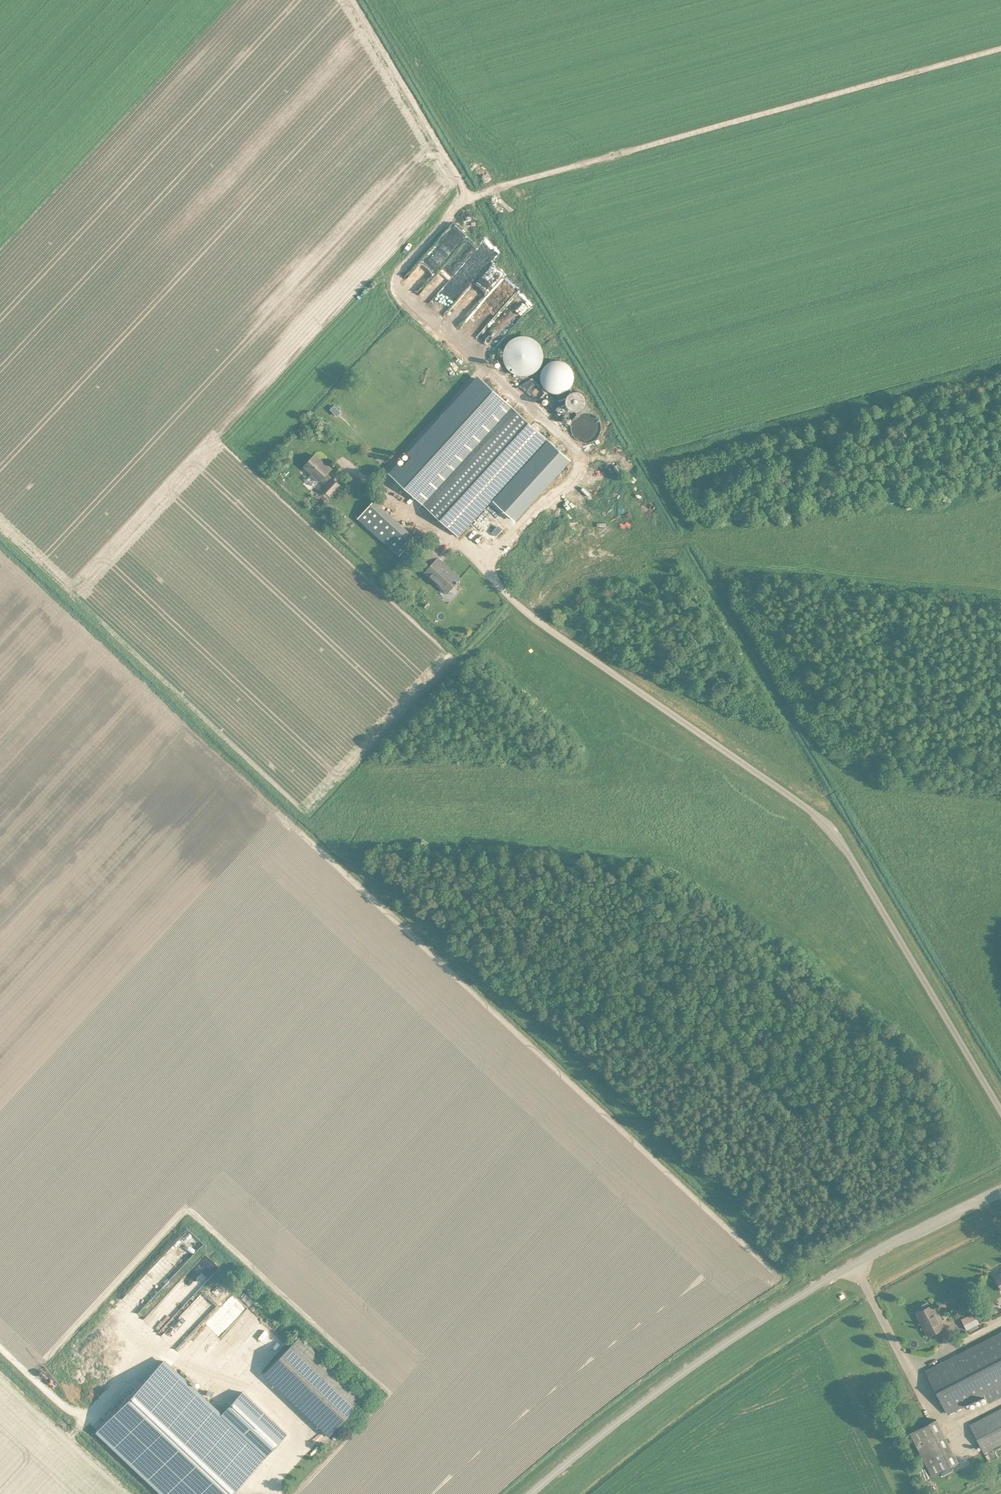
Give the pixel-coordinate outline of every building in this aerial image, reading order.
[(469,269),(472,262),(466,260),(463,266),(469,269)] [(428,265),(407,288),(418,298),(439,275),(428,265)] [(501,292),(479,324),(494,335),(517,302),(511,298),(510,299),(501,292)] [(537,343),(536,341),(534,339),(532,337),(530,336),(528,335),(526,334),(525,334),(522,334),(520,333),(518,333),(517,334),(515,334),(513,334),(512,335),(509,336),(507,338),(505,339),(503,342),(502,344),(500,347),(499,350),(499,353),(499,356),(500,359),(501,362),(502,365),(504,367),(506,370),(509,372),(511,373),(514,374),(516,375),(519,375),(522,375),(525,374),(528,373),(531,372),(533,370),(536,368),(537,365),(539,362),(540,359),(540,356),(540,354),(540,351),(540,349),(539,346),(538,344),(537,343)] [(571,370),(570,369),(569,367),(567,366),(566,365),(562,363),(559,362),(557,362),(554,362),(552,362),(550,363),(548,364),(546,365),(544,366),(542,368),(541,370),(540,373),(539,375),(538,377),(538,380),(539,383),(539,386),(540,387),(542,390),(544,392),(545,394),(548,395),(550,396),(552,397),(555,397),(557,397),(560,397),(562,396),(565,395),(567,393),(569,391),(571,389),(572,386),(573,384),(573,382),(574,380),(573,377),(573,375),(573,374),(572,372),(571,370)] [(399,466),(390,476),(418,501),(455,535),(544,437),(507,404),(479,378),(409,456),(399,466)] [(598,422),(597,421),(596,420),(595,418),(593,417),(591,416),(588,415),(586,415),(584,415),(582,415),(581,416),(579,417),(577,418),(576,419),(574,421),(573,422),(572,424),(572,426),(571,428),(571,430),(571,432),(572,435),(573,436),(574,438),(576,440),(577,441),(579,443),(581,443),(583,444),(585,444),(586,444),(589,444),(591,443),(593,442),(594,441),(596,439),(597,438),(599,435),(599,434),(600,432),(600,430),(600,428),(600,426),(599,425),(599,423),(598,422)] [(566,458),(547,440),(524,465),(492,501),(511,518),(544,482),(566,458)] [(301,465),(317,480),(318,479),(323,484),(319,488),(327,494),(337,484),(324,472),(327,468),(311,454),(301,465)] [(575,498),(585,506),(591,498),(581,490),(575,498)] [(355,517),(396,555),(413,537),(371,499),(355,517)] [(344,524),(350,531),(357,525),(351,518),(344,524)] [(422,571),(444,591),(457,577),(435,557),(422,571)] [(1000,1289),(1000,1271),(992,1275),(1000,1290),(1000,1289)] [(241,1304),(251,1293),(240,1283),(234,1290),(238,1294),(235,1298),(241,1304)] [(203,1290),(161,1334),(168,1342),(210,1297),(203,1290)] [(913,1311),(913,1312),(914,1312),(926,1334),(925,1334),(925,1335),(941,1327),(941,1326),(940,1327),(929,1304),(929,1303),(927,1304),(926,1302),(924,1301),(919,1304),(919,1306),(920,1308),(913,1311)] [(987,1315),(989,1320),(1000,1314),(998,1309),(987,1315)] [(959,1318),(964,1329),(977,1322),(971,1312),(959,1318)] [(135,1317),(125,1324),(130,1332),(140,1325),(135,1317)] [(946,1413),(1000,1384),(1000,1330),(924,1370),(946,1413)] [(261,1372),(327,1435),(361,1398),(296,1336),(261,1372)] [(94,1430),(162,1493),(225,1493),(283,1432),(239,1391),(217,1414),(159,1360),(94,1430)] [(981,1451),(1000,1441),(1000,1407),(967,1424),(981,1451)] [(907,1432),(929,1475),(956,1461),(934,1418),(907,1432)]
